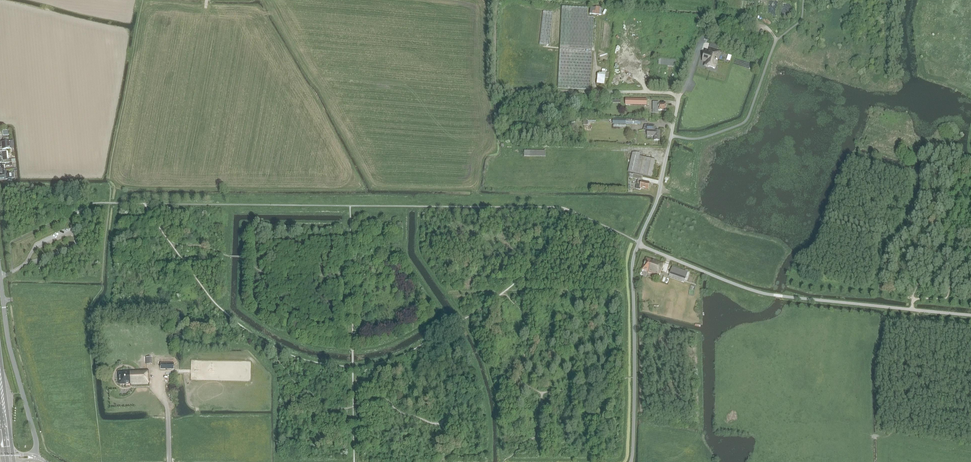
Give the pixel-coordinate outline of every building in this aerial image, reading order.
[(601,15),(602,7),(595,6),(595,7),(590,7),(590,13),(601,15)] [(557,88),(558,88),(590,90),(590,86),(592,52),(593,17),(587,17),(588,8),(562,7),(561,7),(559,48),(557,88)] [(543,11),(539,45),(543,45),(549,46),(553,12),(543,11)] [(698,21),(697,27),(704,28),(704,23),(706,18),(698,17),(698,21)] [(717,60),(720,52),(710,49),(709,53),(705,52),(702,61),(706,62),(705,66),(708,67),(714,69),(717,61),(717,60)] [(676,60),(659,59),(658,65),(676,67),(676,60)] [(605,72),(603,72),(602,73),(599,73),(598,74),(597,73),(596,84),(604,84),(605,78),(608,78),(609,73),(605,72)] [(653,112),(653,113),(659,113),(659,110),(666,110),(666,104),(659,104),(659,103),(653,103),(653,112)] [(648,126),(645,126),(644,129),(647,130),(647,136),(654,136),(654,140),(659,140),(660,131),(655,131),(657,128),(655,126),(654,127),(654,126),(648,125),(648,126)] [(2,150),(11,149),(10,141),(9,141),(3,141),(1,142),(2,150)] [(628,171),(644,175),(651,177),(655,160),(640,156),(640,153),(632,153),(628,171)] [(637,184),(636,189),(640,190),(641,188),(648,189),(650,183),(641,182),(638,181),(637,184)] [(661,273),(664,263),(652,259),(652,260),(646,258),(642,270),(648,272),(659,276),(660,272),(661,273)] [(673,267),(671,274),(677,276),(678,272),(686,275),(687,272),(673,267)] [(149,385),(149,370),(147,370),(139,370),(123,371),(123,372),(118,372),(119,385),(130,385),(130,386),(136,386),(149,385)]
